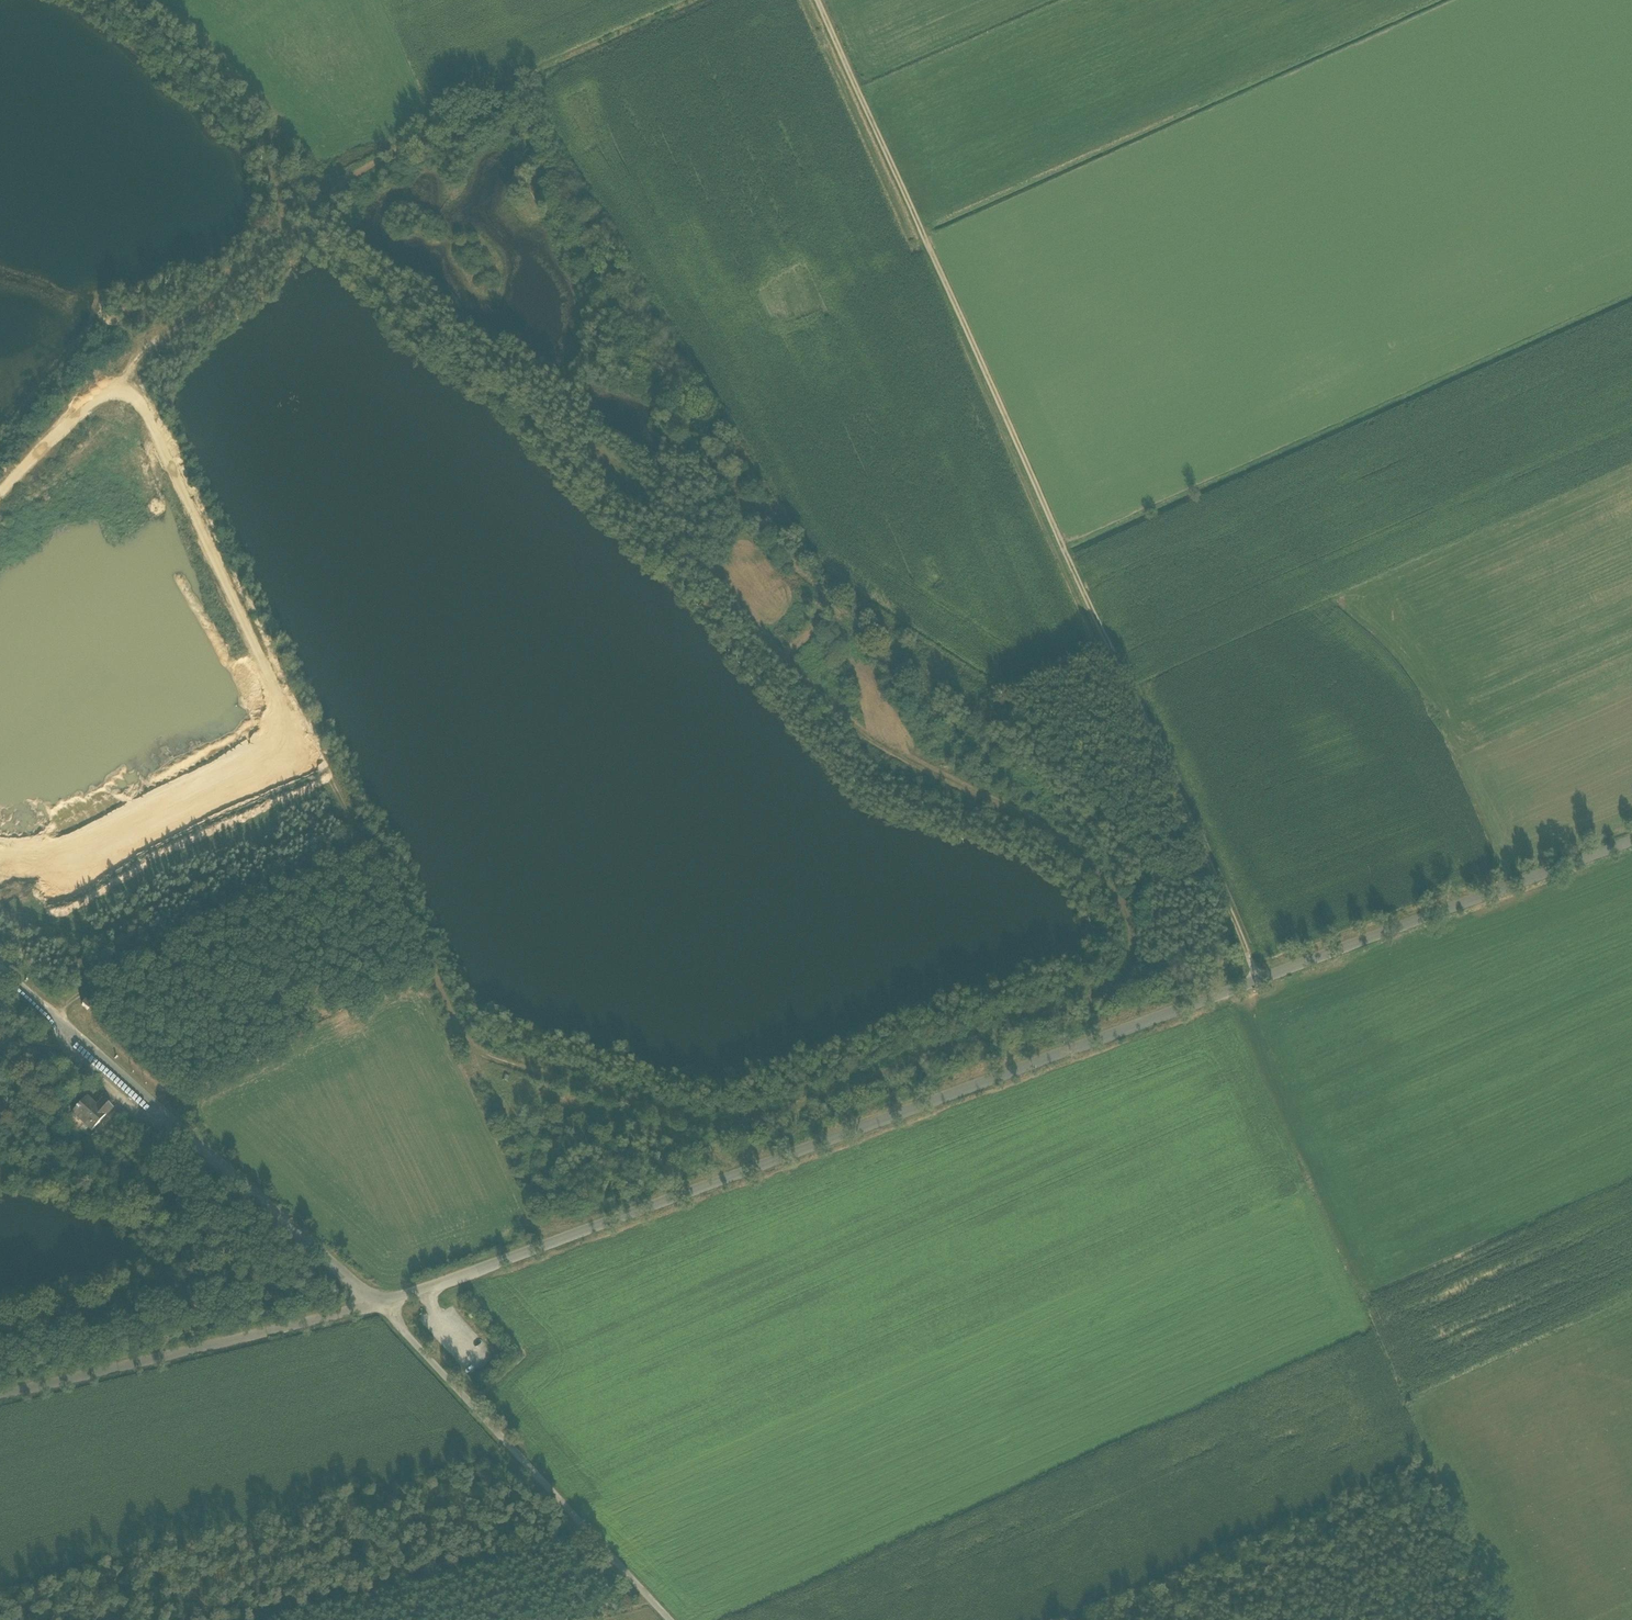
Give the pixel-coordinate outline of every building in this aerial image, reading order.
[(97,1109),(85,1098),(71,1113),(91,1131),(112,1108),(104,1102),(97,1109)] [(87,1139),(78,1149),(83,1154),(92,1144),(87,1139)]
